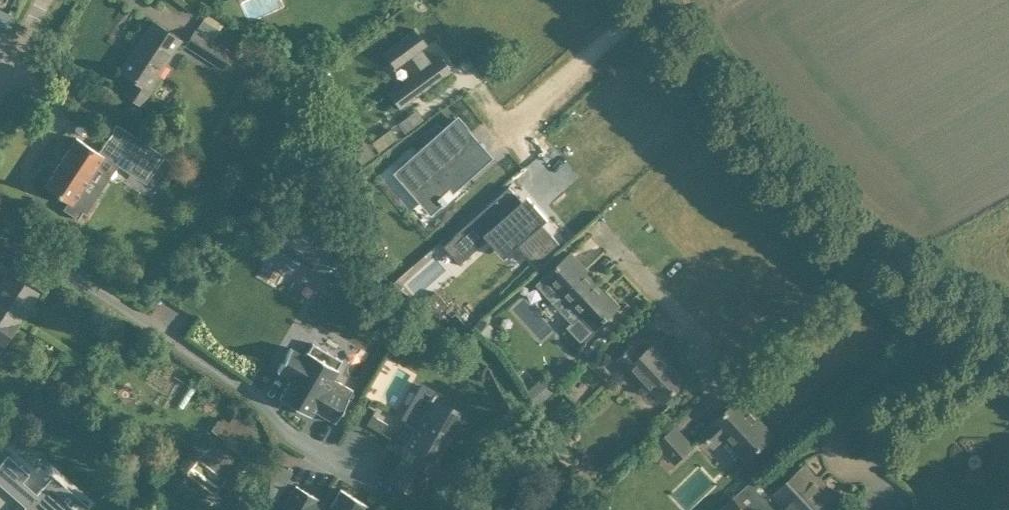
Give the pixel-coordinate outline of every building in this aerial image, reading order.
[(120,69),(119,70),(133,79),(124,93),(140,104),(141,105),(160,75),(158,73),(180,40),(168,32),(152,21),(132,52),(120,69)] [(184,45),(224,69),(234,53),(195,28),(184,45)] [(415,29),(383,52),(395,68),(410,56),(420,69),(388,93),(399,108),(451,70),(439,55),(431,61),(421,48),(427,44),(415,29)] [(457,119),(398,171),(418,193),(416,195),(424,204),(449,182),(455,189),(474,171),(461,157),(477,142),(457,119)] [(116,123),(98,151),(103,155),(119,165),(135,176),(154,148),(127,130),(116,123)] [(76,137),(43,186),(72,204),(67,211),(78,219),(93,196),(82,188),(88,179),(103,155),(98,151),(76,137)] [(365,140),(351,150),(361,164),(375,154),(365,140)] [(510,186),(443,245),(459,264),(489,238),(505,257),(519,245),(536,264),(560,243),(543,223),(549,218),(529,195),(522,200),(510,186)] [(293,210),(272,245),(274,246),(276,242),(324,270),(328,263),(329,264),(332,259),(333,258),(332,258),(334,254),(313,241),(321,227),(293,210)] [(579,315),(567,326),(582,341),(618,307),(585,272),(588,270),(571,252),(536,284),(554,302),(560,296),(579,315)] [(17,323),(15,321),(20,313),(25,306),(27,307),(36,294),(10,277),(1,290),(0,292),(0,348),(17,323)] [(291,346),(277,370),(291,378),(284,389),(279,398),(287,402),(311,416),(314,410),(335,422),(348,398),(353,389),(333,378),(338,368),(343,359),(313,342),(308,350),(307,350),(305,354),(291,346)] [(665,400),(671,394),(686,380),(652,344),(641,355),(632,345),(619,357),(649,390),(652,387),(665,400)] [(407,448),(390,476),(417,492),(429,473),(427,472),(433,462),(434,463),(462,417),(434,401),(438,394),(424,385),(404,419),(404,418),(403,419),(404,420),(393,439),(407,448)] [(739,398),(715,420),(716,421),(702,435),(713,446),(727,433),(749,457),(773,435),(739,398)] [(373,414),(367,424),(381,433),(382,431),(386,424),(387,425),(388,424),(373,415),(374,414),(373,414)] [(230,432),(218,423),(217,422),(212,429),(226,439),(230,432)] [(678,426),(661,442),(676,459),(693,443),(678,426)] [(0,466),(0,484),(12,495),(14,492),(29,505),(24,509),(69,509),(60,502),(61,502),(58,499),(67,489),(53,477),(35,498),(21,485),(30,475),(8,456),(0,466)] [(843,509),(803,467),(772,496),(785,509),(843,509)] [(367,505),(340,488),(328,508),(317,501),(319,498),(295,485),(280,509),(364,509),(367,505)] [(719,509),(747,509),(734,496),(719,509)]
